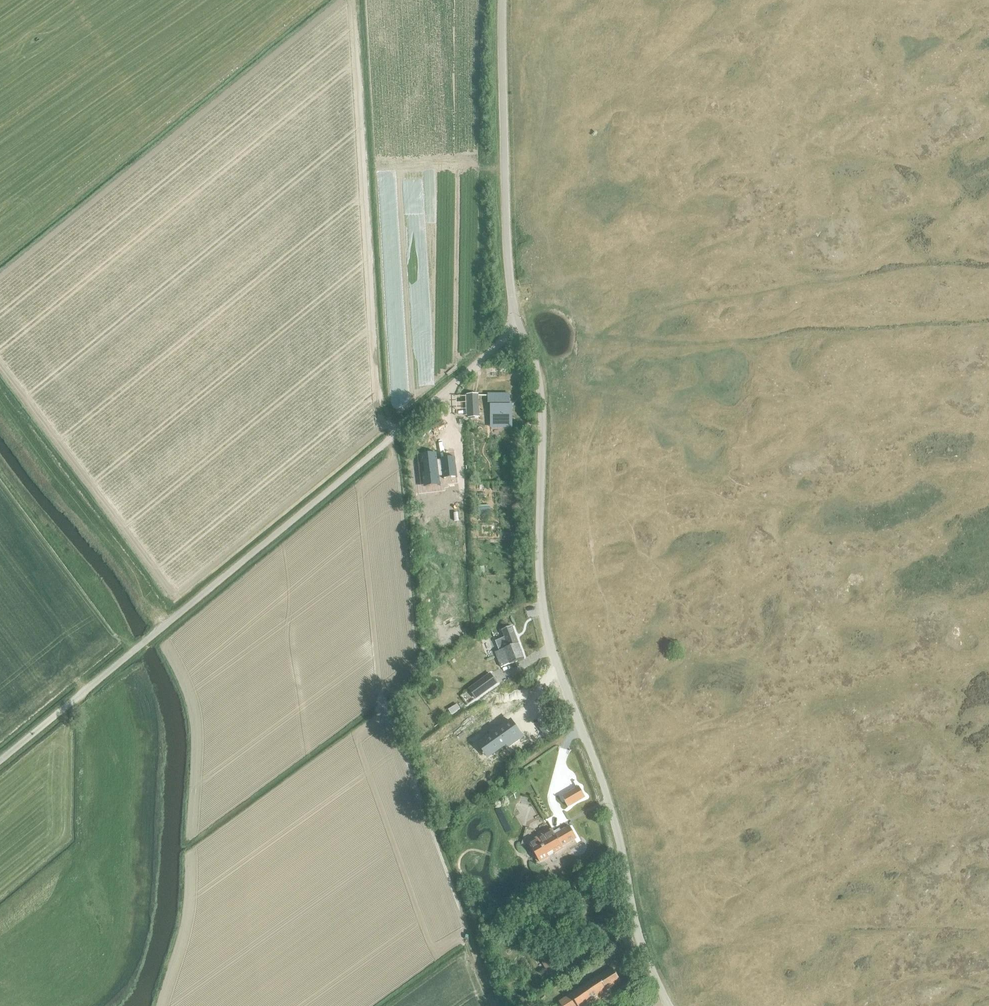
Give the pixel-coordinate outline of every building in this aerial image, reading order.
[(478,394),(466,395),(467,418),(479,417),(478,394)] [(509,395),(488,394),(488,403),(491,403),(491,406),(490,419),(491,419),(491,428),(511,429),(511,418),(512,406),(509,406),(509,403),(509,395)] [(440,447),(426,449),(431,476),(445,473),(444,466),(447,466),(447,468),(460,467),(457,447),(444,450),(445,453),(442,454),(440,447)] [(455,517),(465,517),(465,496),(455,497),(455,517)] [(499,651),(495,652),(501,668),(524,659),(518,644),(519,644),(512,627),(502,630),(505,638),(496,641),(499,651)] [(490,674),(469,689),(476,699),(497,684),(490,674)] [(494,752),(521,733),(512,720),(485,739),(494,752)] [(562,797),(568,807),(585,797),(579,787),(562,797)] [(549,857),(548,856),(554,853),(554,854),(564,849),(562,847),(577,838),(570,826),(561,831),(560,829),(554,832),(552,829),(528,843),(540,862),(549,857)] [(627,959),(622,962),(625,968),(631,964),(627,959)] [(561,1005),(594,1005),(592,1003),(598,999),(599,1001),(609,995),(606,991),(621,982),(612,968),(559,1003),(561,1005)] [(627,974),(636,988),(645,982),(637,968),(627,974)]
